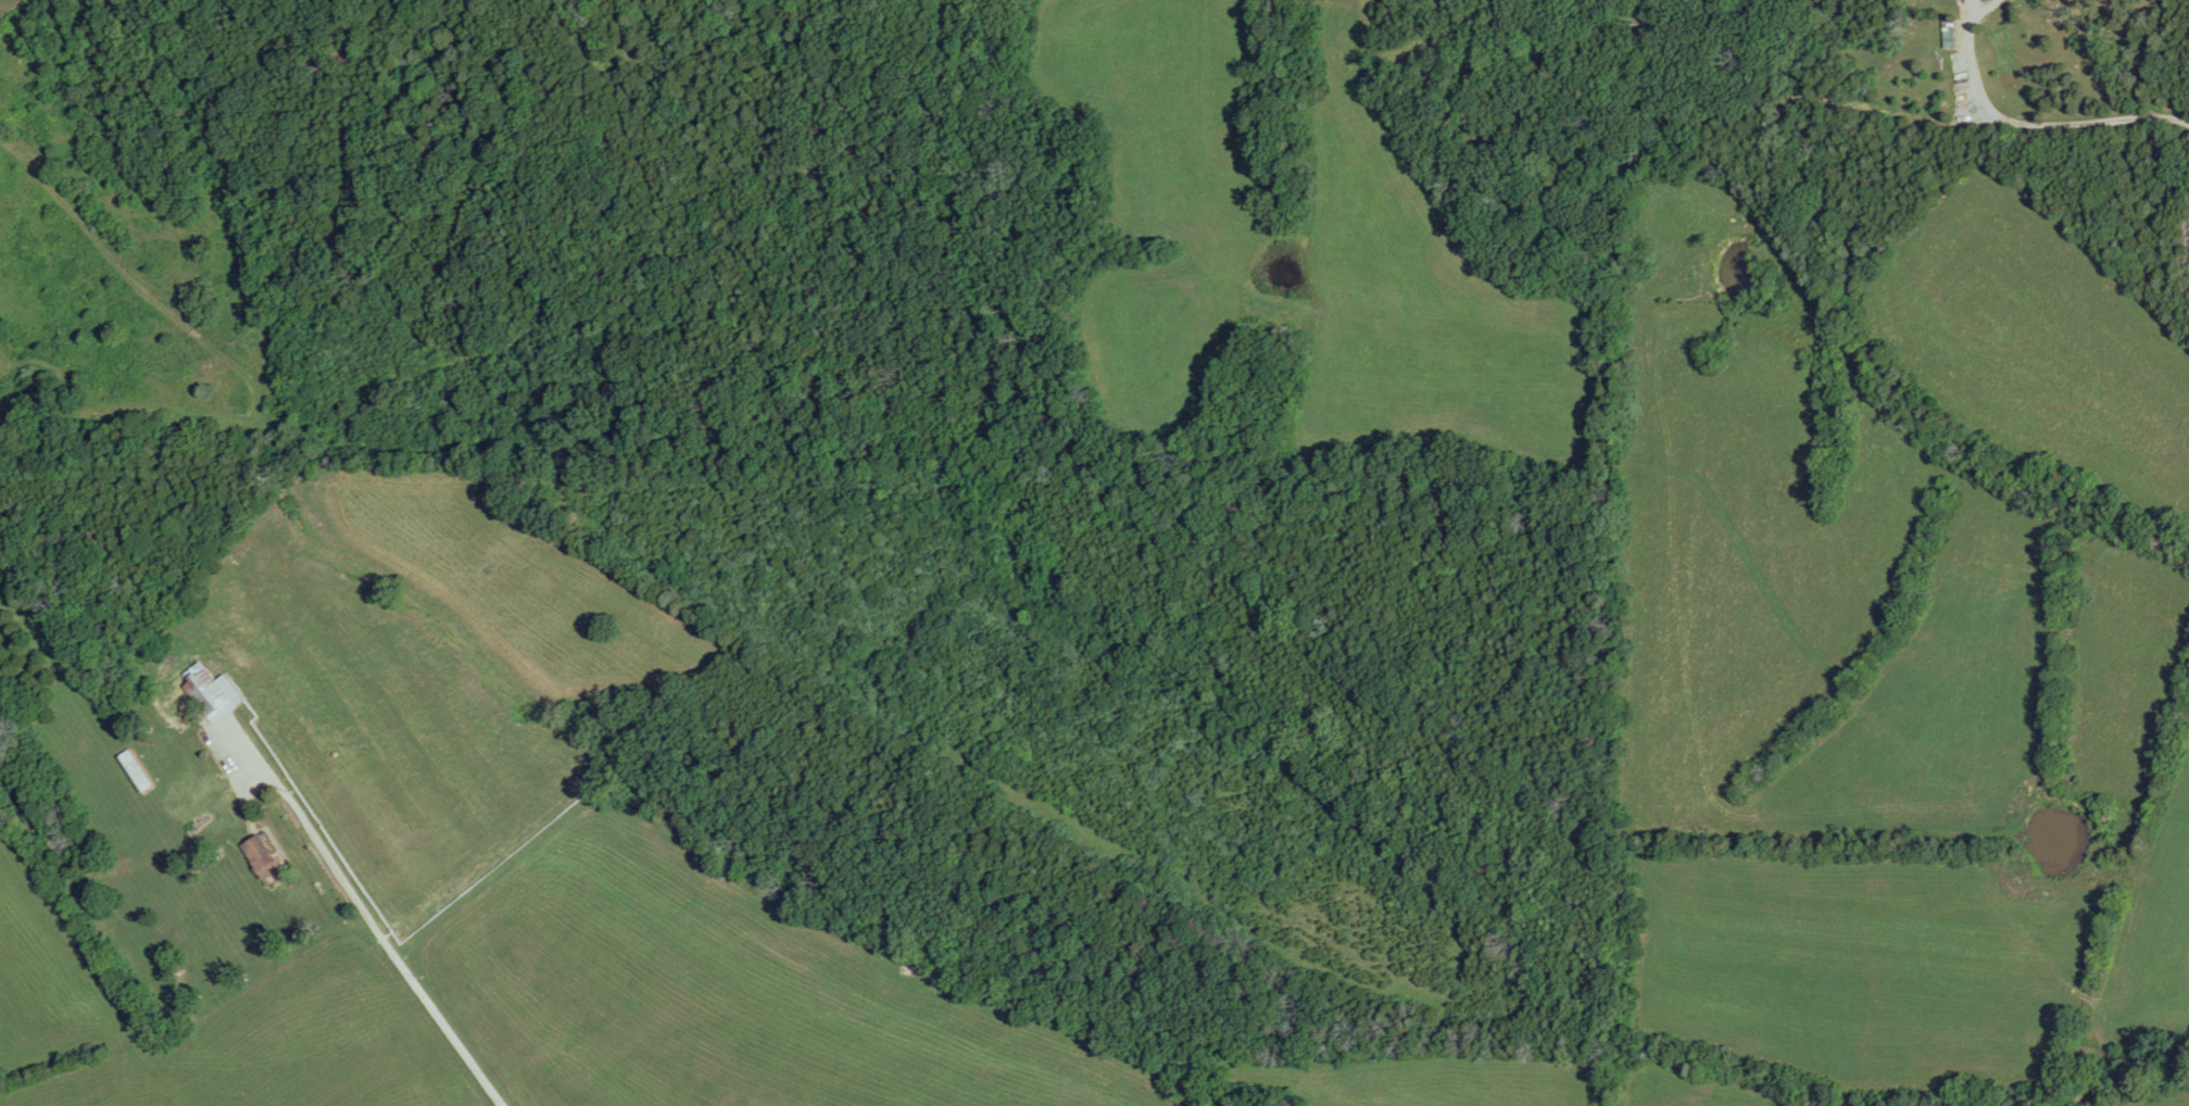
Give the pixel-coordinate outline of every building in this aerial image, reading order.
[(245,699),(226,674),(217,681),(202,661),(184,675),(189,682),(184,686),(213,724),(245,699)] [(289,870),(268,832),(246,845),(267,883),(289,870)]
